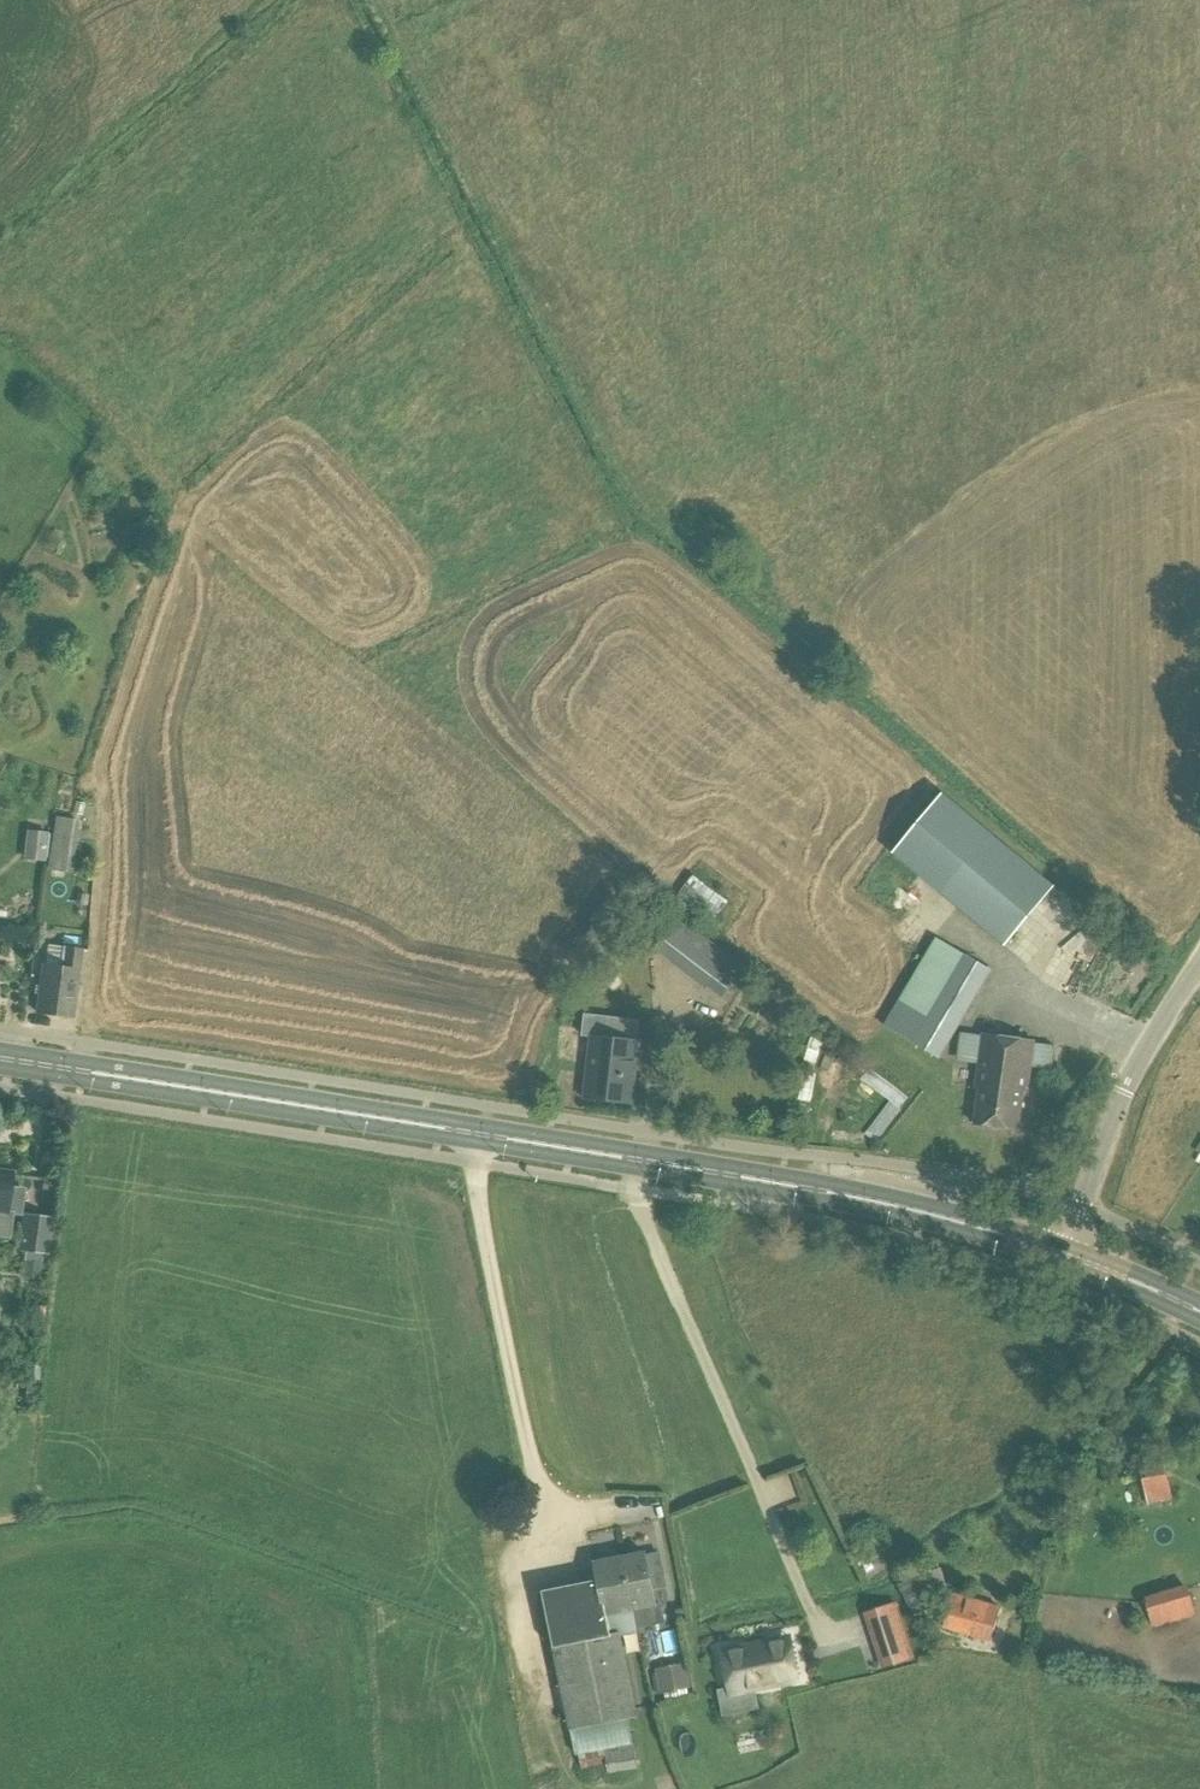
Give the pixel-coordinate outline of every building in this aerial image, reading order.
[(9,662),(0,657),(0,678),(9,662)] [(953,809),(903,868),(1000,950),(1050,891),(953,809)] [(53,818),(47,870),(68,873),(68,860),(73,860),(77,821),(53,818)] [(725,898),(706,883),(694,876),(676,899),(686,908),(706,923),(710,927),(730,901),(725,898)] [(731,956),(679,917),(654,950),(706,989),(731,956)] [(43,964),(37,1012),(74,1017),(80,969),(79,969),(81,950),(63,947),(61,966),(43,964)] [(938,1060),(949,1040),(991,970),(966,955),(924,1026),(913,1046),(938,1060)] [(596,1018),(594,1037),(587,1096),(631,1102),(636,1058),(652,1060),(654,1045),(638,1043),(641,1023),(596,1018)] [(983,1034),(976,1083),(980,1083),(974,1123),(1019,1129),(1025,1089),(1028,1090),(1035,1042),(983,1034)] [(889,1124),(919,1085),(881,1056),(871,1068),(899,1089),(878,1116),(889,1124)] [(877,1132),(878,1116),(839,1114),(839,1130),(877,1132)] [(11,1239),(15,1214),(8,1213),(14,1173),(0,1171),(0,1237),(11,1239)] [(20,1250),(48,1254),(53,1219),(25,1215),(20,1250)] [(1148,1504),(1173,1500),(1161,1447),(1136,1451),(1148,1504)] [(633,1609),(637,1628),(663,1622),(660,1604),(657,1604),(654,1589),(647,1555),(646,1553),(623,1557),(633,1609)] [(595,1563),(599,1579),(543,1591),(555,1647),(572,1643),(612,1636),(611,1634),(607,1614),(633,1609),(623,1557),(595,1563)] [(934,1594),(924,1573),(898,1584),(913,1615),(934,1605),(930,1596),(934,1594)] [(1154,1617),(1199,1605),(1195,1587),(1149,1599),(1154,1617)] [(992,1640),(1001,1607),(968,1599),(966,1606),(951,1601),(944,1627),(992,1640)] [(634,1702),(633,1702),(621,1634),(621,1633),(611,1634),(612,1636),(572,1643),(574,1647),(575,1652),(576,1655),(557,1659),(567,1715),(568,1715),(571,1730),(629,1718),(637,1716),(634,1702)] [(880,1644),(888,1667),(911,1659),(904,1636),(880,1644)] [(747,1649),(726,1654),(733,1690),(755,1686),(756,1689),(759,1688),(771,1686),(775,1685),(774,1682),(796,1677),(788,1641),(767,1645),(766,1642),(762,1643),(762,1642),(751,1645),(747,1646),(747,1649)] [(659,1669),(663,1692),(692,1687),(687,1663),(659,1669)] [(638,1766),(634,1743),(580,1753),(582,1768),(607,1763),(609,1771),(638,1766)]
